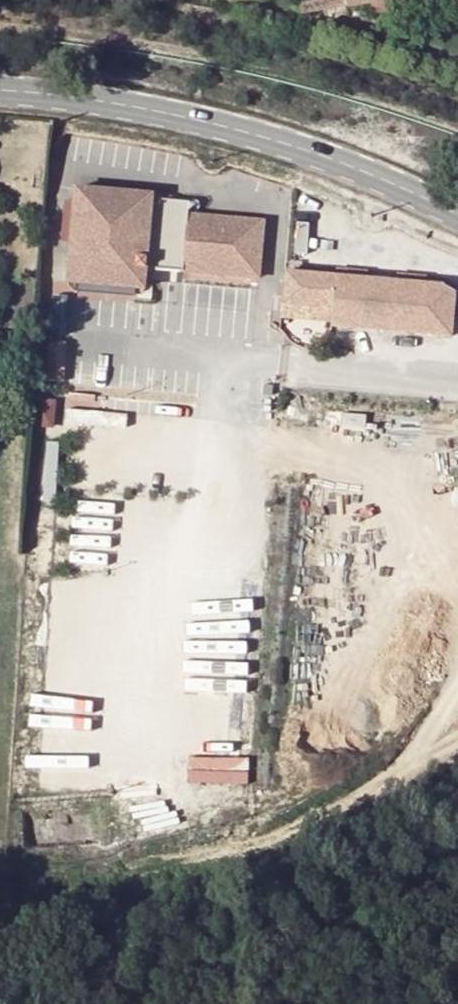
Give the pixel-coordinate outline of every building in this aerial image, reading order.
[(379,2),(379,0),(302,0),(304,14),(379,2)] [(152,195),(75,190),(69,285),(137,290),(138,269),(259,277),(263,222),(187,217),(188,203),(152,200),(152,195)] [(286,271),(284,301),(335,305),(334,325),(453,334),(456,289),(444,283),(286,271)]
